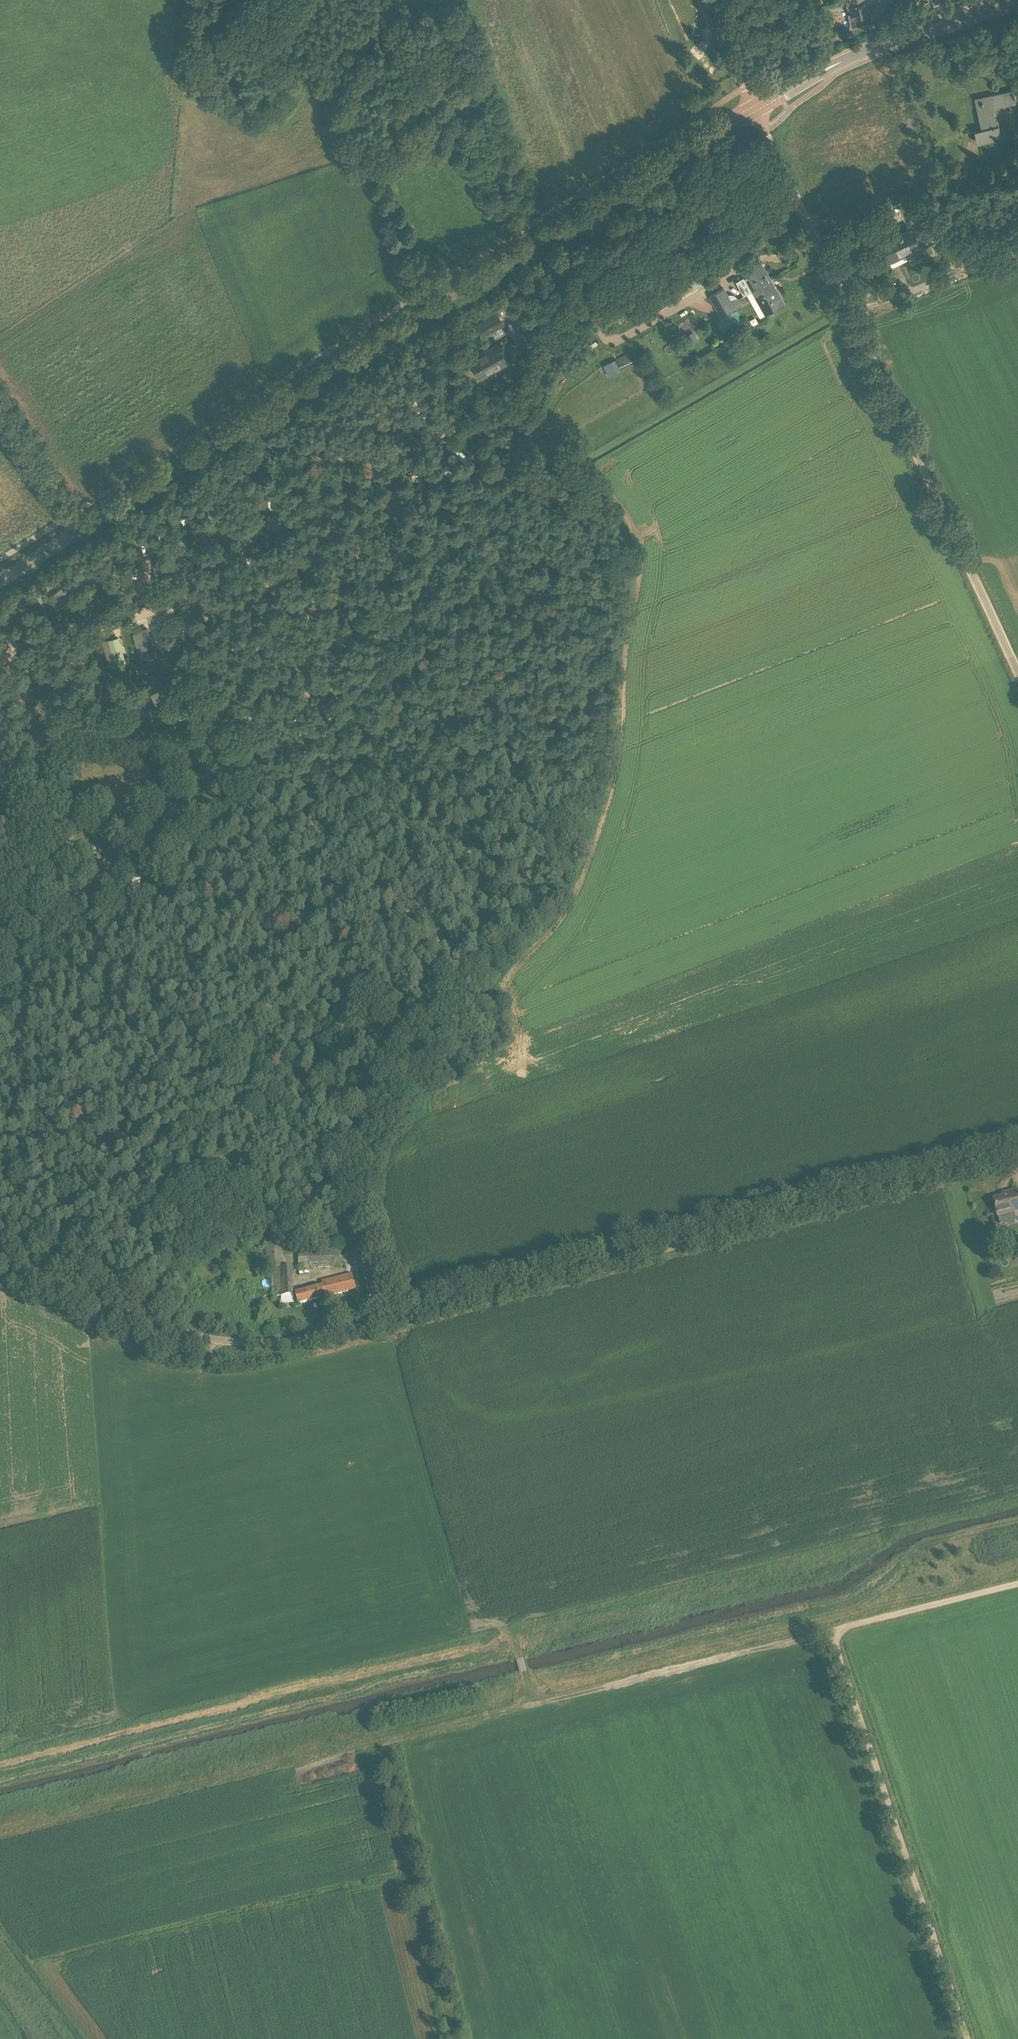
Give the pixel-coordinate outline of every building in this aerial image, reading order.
[(811,4),(814,8),(823,3),(821,0),(817,0),(811,4)] [(848,15),(851,27),(873,23),(871,14),(872,14),(870,6),(875,6),(876,4),(875,0),(851,0),(848,1),(848,0),(846,1),(848,8),(849,8),(850,13),(848,15)] [(929,1),(922,4),(924,10),(931,7),(929,1)] [(818,9),(805,12),(807,19),(820,16),(818,9)] [(978,105),(983,128),(976,130),(979,142),(1000,137),(998,126),(996,126),(992,107),(1016,102),(1013,90),(983,96),(984,102),(983,102),(983,101),(981,101),(982,105),(978,105)] [(891,239),(881,243),(888,259),(898,254),(899,257),(905,254),(920,247),(912,228),(896,235),(897,237),(891,239)] [(729,250),(731,254),(735,255),(739,253),(740,249),(738,245),(734,244),(730,246),(729,250)] [(762,263),(753,268),(744,274),(745,276),(736,281),(744,295),(753,290),(765,313),(784,303),(762,263)] [(738,297),(737,297),(736,296),(735,295),(734,294),(732,294),(731,294),(729,294),(725,287),(719,290),(709,295),(721,316),(731,311),(742,305),(738,297)] [(657,302),(660,308),(666,305),(662,299),(657,302)] [(483,336),(504,324),(498,314),(477,325),(483,336)] [(497,344),(471,359),(481,378),(489,373),(491,377),(501,371),(499,367),(508,362),(497,344)] [(630,352),(616,358),(621,369),(635,363),(630,352)] [(53,603),(55,607),(71,599),(65,585),(46,595),(44,591),(37,595),(43,608),(53,603)] [(158,629),(164,647),(185,641),(179,623),(158,629)] [(108,661),(126,656),(120,636),(102,641),(108,661)] [(25,752),(43,746),(42,742),(24,748),(25,752)] [(1007,1193),(1008,1196),(994,1200),(998,1216),(1017,1211),(1017,1191),(1007,1193)] [(340,1250),(320,1251),(320,1245),(307,1245),(307,1242),(297,1242),(297,1249),(298,1249),(299,1267),(340,1266),(340,1250)] [(292,1267),(284,1266),(282,1243),(267,1244),(268,1268),(273,1268),(274,1296),(294,1295),(293,1285),(292,1267)] [(325,1286),(296,1294),(298,1305),(329,1296),(355,1290),(352,1275),(333,1280),(332,1279),(325,1281),(326,1284),(324,1285),(325,1286)]
